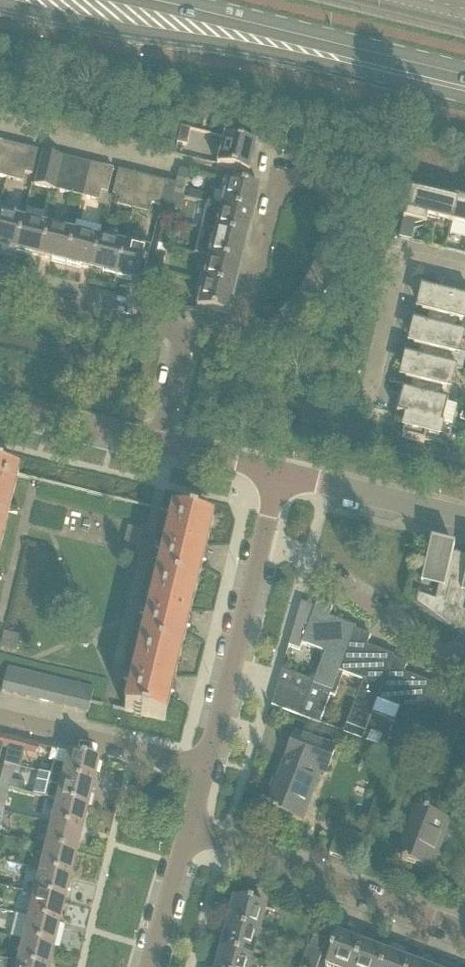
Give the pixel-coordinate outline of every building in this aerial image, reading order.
[(180,126),(176,143),(186,145),(190,129),(180,126)] [(218,164),(217,165),(217,166),(248,173),(248,172),(247,172),(250,159),(252,159),(255,144),(224,137),(224,138),(225,138),(219,164),(218,164)] [(8,169),(14,146),(2,143),(0,153),(0,167),(8,169)] [(14,146),(8,169),(20,172),(25,149),(14,146)] [(37,152),(25,149),(20,172),(25,173),(31,175),(37,152)] [(62,158),(41,153),(34,185),(54,190),(62,158)] [(62,158),(54,189),(66,192),(68,184),(72,185),(78,162),(62,158)] [(89,164),(78,162),(72,185),(84,188),(89,164)] [(89,164),(84,188),(95,191),(101,167),(89,164)] [(0,167),(0,178),(6,179),(8,169),(0,167)] [(95,191),(101,192),(107,193),(113,170),(101,167),(95,191)] [(20,172),(8,169),(6,179),(23,183),(25,173),(20,172)] [(111,194),(119,196),(123,197),(129,174),(117,171),(111,194)] [(178,171),(176,178),(187,181),(188,174),(178,171)] [(140,177),(129,174),(123,197),(134,200),(140,177)] [(134,200),(146,203),(152,179),(140,177),(134,200)] [(176,178),(175,185),(172,194),(183,197),(187,181),(176,178)] [(164,182),(152,179),(146,203),(151,204),(158,206),(164,182)] [(225,192),(222,207),(253,214),(256,200),(255,200),(257,189),(259,190),(259,189),(223,180),(221,191),(225,192)] [(175,185),(164,182),(158,206),(160,206),(169,208),(172,194),(175,185)] [(84,188),(72,185),(68,184),(66,192),(82,196),(84,188)] [(427,216),(452,222),(458,197),(411,185),(403,219),(405,220),(406,218),(426,223),(427,216)] [(101,192),(95,191),(84,188),(82,196),(99,200),(101,192)] [(189,192),(188,200),(202,203),(203,195),(189,192)] [(179,211),(183,197),(172,194),(169,208),(179,211)] [(123,197),(119,196),(117,205),(132,209),(134,200),(123,197)] [(458,197),(452,222),(464,226),(464,198),(458,197)] [(146,203),(134,200),(132,209),(149,213),(151,204),(146,203)] [(206,203),(200,228),(245,239),(248,228),(249,228),(253,214),(239,211),(222,207),(206,203)] [(160,206),(157,217),(163,219),(166,219),(169,208),(160,206)] [(15,252),(22,221),(0,216),(0,247),(1,247),(1,249),(15,252)] [(29,254),(40,257),(47,227),(22,221),(15,252),(29,256),(29,254)] [(51,261),(65,264),(73,233),(47,227),(40,257),(51,259),(51,261)] [(171,229),(161,227),(157,244),(167,246),(171,229)] [(200,228),(194,254),(210,258),(240,265),(244,251),(242,251),(245,239),(200,228)] [(80,266),(91,269),(98,239),(73,233),(65,264),(79,268),(80,266)] [(101,273),(116,277),(123,246),(98,239),(91,269),(101,272),(101,273)] [(123,246),(116,277),(129,280),(130,279),(140,281),(140,283),(141,284),(149,252),(123,246)] [(155,252),(151,270),(161,273),(165,255),(155,252)] [(201,271),(199,282),(203,283),(233,290),(235,279),(237,279),(240,265),(209,258),(206,272),(201,271)] [(161,273),(151,270),(147,285),(157,288),(161,273)] [(199,282),(197,291),(201,292),(197,309),(228,316),(231,301),(230,301),(233,290),(203,283),(199,282)] [(412,322),(464,335),(464,334),(456,332),(459,321),(462,321),(464,315),(464,299),(421,288),(421,289),(423,289),(419,303),(424,304),(422,311),(429,313),(426,325),(413,321),(412,322)] [(411,337),(415,338),(413,345),(420,347),(417,358),(445,365),(448,366),(455,368),(457,368),(456,369),(463,370),(463,369),(464,361),(464,355),(455,353),(456,351),(463,335),(464,336),(464,335),(456,333),(426,325),(412,322),(412,323),(414,323),(411,337)] [(402,391),(448,402),(440,400),(442,388),(446,389),(454,369),(456,369),(457,368),(448,366),(417,358),(404,355),(404,357),(406,357),(403,371),(407,372),(405,379),(412,381),(409,392),(402,391)] [(448,402),(402,391),(396,415),(407,417),(403,431),(402,436),(424,442),(425,439),(426,434),(439,437),(448,402)] [(1,541),(17,475),(1,471),(2,470),(0,470),(0,541),(1,541)] [(173,513),(157,579),(196,589),(212,523),(196,519),(196,518),(189,516),(188,517),(173,513)] [(464,642),(464,612),(449,606),(460,560),(460,559),(459,558),(458,560),(450,558),(451,553),(453,554),(454,547),(431,541),(430,547),(425,545),(425,547),(429,548),(415,605),(464,642)] [(460,560),(449,606),(464,612),(464,562),(460,560)] [(157,579),(141,645),(179,655),(196,589),(157,579)] [(332,691),(339,672),(355,630),(355,628),(355,627),(329,617),(332,608),(317,602),(315,608),(301,603),(288,646),(299,650),(302,644),(325,652),(313,682),(313,684),(332,691)] [(339,672),(332,691),(330,695),(334,697),(342,673),(362,681),(346,726),(365,733),(373,711),(393,658),(394,656),(392,655),(367,646),(370,636),(355,630),(339,672)] [(179,655),(141,645),(124,711),(141,715),(140,716),(148,718),(148,717),(163,721),(179,655)] [(406,748),(414,727),(430,685),(430,684),(429,683),(403,673),(407,664),(393,658),(373,711),(395,719),(387,741),(406,748)] [(1,691),(14,694),(19,671),(7,668),(1,691)] [(281,670),(277,683),(309,694),(304,706),(300,717),(319,724),(330,695),(332,691),(313,684),(313,682),(281,670)] [(14,694),(26,697),(32,674),(19,671),(14,694)] [(26,697),(38,700),(44,677),(32,674),(26,697)] [(38,700),(51,703),(57,680),(44,677),(38,700)] [(51,703),(63,706),(69,683),(57,680),(51,703)] [(63,706),(76,709),(81,686),(69,683),(63,706)] [(277,683),(274,695),(304,706),(309,694),(277,683)] [(414,727),(436,736),(424,768),(443,775),(460,730),(464,716),(464,710),(440,701),(444,691),(430,685),(414,727)] [(81,686),(76,709),(88,712),(94,689),(81,686)] [(274,695),(271,706),(300,717),(304,706),(274,695)] [(363,732),(346,726),(343,733),(362,740),(365,733),(363,732)] [(321,773),(325,775),(335,748),(295,733),(284,760),(286,761),(276,790),(273,789),(266,808),(273,811),(272,812),(277,814),(278,813),(302,822),(303,820),(298,818),(308,792),(313,794),(321,773)] [(5,759),(4,764),(20,768),(21,763),(26,742),(10,738),(8,748),(5,759)] [(406,748),(387,741),(384,748),(403,755),(406,748)] [(52,762),(49,773),(92,783),(98,760),(68,752),(65,765),(52,762)] [(0,780),(0,787),(9,789),(16,791),(18,782),(11,781),(13,771),(3,769),(0,780)] [(38,772),(33,794),(57,800),(87,807),(92,783),(63,776),(49,773),(49,774),(38,772)] [(5,804),(9,789),(0,787),(0,803),(5,804)] [(57,800),(51,823),(81,830),(87,807),(57,800)] [(406,861),(431,870),(431,869),(426,867),(436,841),(441,843),(450,820),(428,812),(429,810),(424,808),(423,810),(414,807),(413,808),(415,809),(404,838),(402,837),(395,857),(401,859),(400,861),(405,862),(406,861)] [(51,823),(46,846),(75,854),(81,830),(51,823)] [(46,846),(40,870),(70,877),(75,854),(46,846)] [(40,870),(35,893),(64,900),(70,877),(40,870)] [(35,893),(29,916),(59,924),(64,900),(35,893)] [(228,913),(225,923),(265,933),(267,925),(261,923),(265,907),(252,904),(252,902),(233,897),(229,913),(228,913)] [(15,913),(10,936),(23,940),(53,947),(59,924),(29,916),(15,913)] [(223,935),(220,948),(253,957),(257,944),(261,945),(265,933),(225,923),(222,934),(223,935)] [(361,943),(351,939),(350,940),(335,934),(328,952),(330,953),(325,966),(328,966),(352,966),(361,943)] [(310,947),(310,948),(322,953),(322,952),(326,941),(314,937),(312,942),(310,947)] [(18,963),(34,966),(48,966),(53,947),(23,940),(18,963)] [(385,953),(371,948),(372,947),(361,943),(352,966),(380,966),(385,953)] [(300,966),(317,966),(318,964),(322,954),(322,953),(310,948),(307,947),(300,966)] [(213,966),(251,966),(253,957),(220,948),(216,964),(214,963),(213,966)] [(410,961),(399,957),(399,958),(385,953),(380,966),(408,966),(410,961)]
